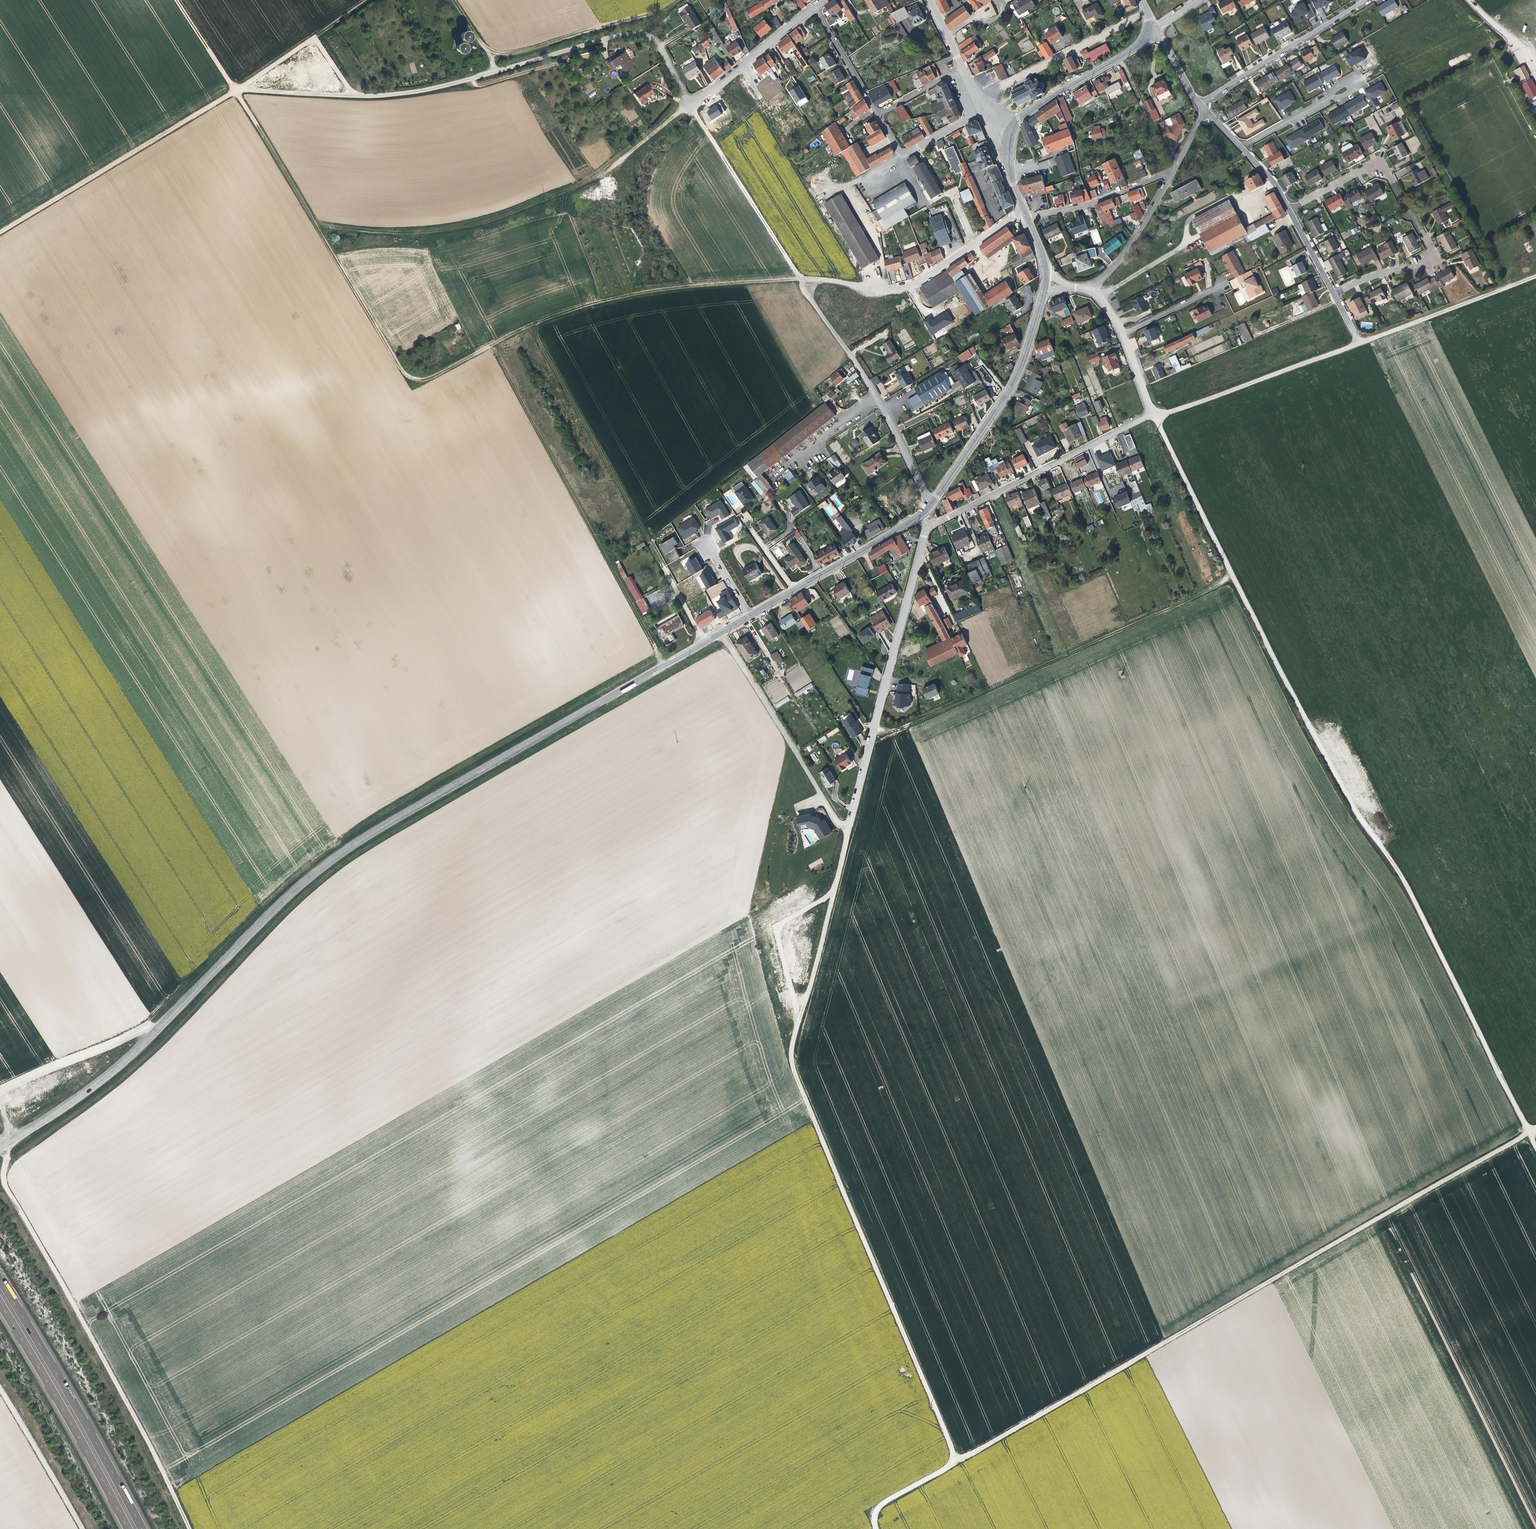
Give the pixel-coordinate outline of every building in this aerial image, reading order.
[(767,10),(778,30),(781,28),(780,25),(777,20),(774,16),(771,12),(770,9),(776,6),(782,2),(781,0),(761,0),(760,0),(763,4),(767,10)] [(805,9),(798,0),(793,0),(803,10),(805,9)] [(888,8),(891,15),(894,14),(890,6),(886,0),(866,0),(869,4),(875,15),(888,8)] [(965,8),(951,18),(949,14),(951,12),(947,4),(945,0),(944,0),(938,3),(952,32),(972,18),(965,8)] [(979,13),(984,9),(978,0),(970,0),(972,2),(979,13)] [(984,9),(992,3),(992,1),(991,0),(978,0),(984,9)] [(1022,3),(1021,1),(1015,4),(1021,16),(1037,7),(1033,0),(1028,0),(1024,2),(1022,3)] [(1124,2),(1125,5),(1126,6),(1130,14),(1139,9),(1135,0),(1127,0),(1124,2)] [(1255,0),(1241,0),(1239,1),(1243,9),(1257,3),(1256,2),(1255,0)] [(1331,0),(1318,0),(1312,3),(1317,11),(1322,9),(1323,11),(1329,7),(1334,5),(1331,0)] [(1377,7),(1383,16),(1398,7),(1394,0),(1389,0),(1384,3),(1377,7)] [(823,13),(826,19),(832,15),(833,17),(843,11),(836,1),(828,7),(825,9),(823,13)] [(1237,10),(1232,1),(1227,3),(1226,1),(1224,2),(1223,3),(1218,5),(1224,17),(1237,10)] [(763,4),(748,12),(752,19),(767,10),(763,4)] [(688,6),(680,11),(682,14),(691,9),(688,6)] [(906,11),(909,17),(913,27),(920,24),(925,21),(918,6),(906,11)] [(968,6),(965,8),(972,18),(975,15),(974,14),(968,6)] [(1105,18),(1099,6),(1084,14),(1089,22),(1093,19),(1096,18),(1098,22),(1105,18)] [(1296,14),(1291,16),(1297,26),(1303,23),(1302,21),(1306,19),(1309,18),(1311,22),(1317,19),(1311,7),(1307,9),(1306,6),(1295,12),(1296,14)] [(1217,16),(1212,8),(1209,10),(1211,13),(1204,16),(1202,17),(1199,19),(1200,21),(1203,27),(1203,26),(1207,33),(1214,29),(1211,25),(1216,23),(1213,18),(1217,16)] [(691,9),(682,14),(682,15),(684,19),(686,23),(691,20),(692,22),(690,24),(694,32),(699,29),(703,27),(692,9),(691,9)] [(897,24),(899,23),(909,17),(906,11),(905,9),(897,12),(894,14),(891,15),(897,24)] [(845,14),(849,18),(853,16),(850,10),(848,11),(848,12),(845,14)] [(767,34),(772,30),(762,18),(756,23),(759,27),(756,30),(762,38),(767,34)] [(734,20),(729,23),(735,34),(740,32),(734,20)] [(836,25),(834,21),(829,23),(834,32),(840,28),(838,24),(836,25)] [(1293,33),(1288,22),(1282,25),(1280,23),(1279,22),(1274,25),(1274,26),(1271,28),(1272,30),(1278,41),(1283,39),(1293,33)] [(905,42),(909,39),(902,28),(898,31),(905,42)] [(1064,38),(1058,28),(1047,35),(1053,45),(1064,38)] [(723,43),(715,29),(711,31),(719,45),(723,43)] [(800,54),(802,53),(801,51),(802,51),(797,44),(806,38),(803,33),(800,29),(789,38),(796,48),(798,51),(800,54)] [(1270,39),(1265,29),(1251,36),(1257,46),(1264,43),(1270,39)] [(930,32),(936,44),(942,41),(936,30),(930,32)] [(1337,35),(1331,40),(1337,49),(1349,41),(1343,32),(1337,35)] [(1251,46),(1247,37),(1236,43),(1242,54),(1249,50),(1251,49),(1252,48),(1251,46)] [(793,50),(796,48),(789,38),(778,46),(781,50),(784,55),(793,50)] [(1022,43),(1026,52),(1034,48),(1030,39),(1022,43)] [(704,41),(696,48),(700,53),(708,46),(704,41)] [(983,49),(979,43),(976,45),(972,41),(967,44),(965,46),(964,44),(959,48),(966,63),(973,59),(971,56),(983,49)] [(743,52),(737,43),(727,50),(733,59),(738,55),(743,52)] [(457,49),(458,50),(458,51),(459,52),(460,53),(462,53),(463,53),(464,52),(465,51),(466,50),(466,48),(466,47),(465,46),(464,45),(463,45),(461,44),(460,45),(459,45),(458,46),(458,48),(457,49)] [(1048,44),(1041,48),(1048,60),(1055,57),(1048,44)] [(1107,45),(1089,54),(1093,62),(1112,53),(1107,45)] [(1310,49),(1309,48),(1307,49),(1306,50),(1301,53),(1306,62),(1320,53),(1316,46),(1310,49)] [(1221,52),(1217,53),(1224,65),(1229,62),(1232,61),(1230,57),(1233,56),(1229,49),(1226,51),(1224,48),(1220,50),(1221,52)] [(982,56),(985,61),(996,54),(993,49),(982,56)] [(1364,50),(1350,58),(1355,67),(1362,63),(1369,59),(1364,50)] [(794,53),(801,63),(805,61),(802,56),(800,54),(798,51),(795,53),(794,53)] [(627,58),(625,54),(608,64),(612,71),(621,66),(626,73),(634,68),(630,60),(629,61),(627,58)] [(837,65),(834,61),(833,61),(831,59),(829,54),(820,60),(827,71),(837,65)] [(771,59),(770,56),(767,57),(764,60),(771,70),(780,64),(775,56),(771,59)] [(984,61),(982,58),(975,63),(977,66),(979,70),(975,71),(978,77),(992,70),(991,66),(989,67),(989,66),(987,67),(987,66),(988,65),(987,64),(987,63),(986,62),(985,61),(984,61)] [(1071,75),(1079,71),(1076,67),(1079,65),(1077,61),(1076,62),(1075,63),(1073,59),(1065,63),(1071,75)] [(1302,66),(1298,59),(1292,62),(1288,65),(1297,80),(1299,78),(1294,71),(1302,66)] [(715,60),(711,63),(713,68),(721,77),(732,68),(728,63),(722,68),(720,66),(715,60)] [(761,76),(769,71),(771,74),(773,73),(771,70),(764,60),(754,66),(757,69),(759,73),(761,76)] [(793,77),(797,75),(788,61),(784,64),(788,69),(792,75),(793,77)] [(801,63),(805,70),(809,67),(805,61),(801,63)] [(696,63),(683,71),(689,80),(695,76),(697,75),(698,76),(702,74),(696,63)] [(715,82),(721,77),(713,68),(711,63),(705,68),(710,75),(715,82)] [(1297,80),(1288,65),(1284,67),(1280,70),(1280,71),(1284,77),(1290,73),(1295,81),(1297,80)] [(1335,65),(1321,73),(1326,82),(1332,79),(1340,75),(1335,65)] [(917,75),(920,80),(924,86),(939,78),(940,78),(937,72),(934,66),(917,75)] [(1004,82),(1009,80),(1002,66),(1001,67),(995,69),(999,77),(1001,81),(1004,82)] [(836,87),(845,81),(842,76),(839,70),(830,76),(836,87)] [(1524,82),(1526,87),(1529,86),(1521,70),(1515,73),(1521,84),(1524,82)] [(1277,83),(1276,81),(1284,77),(1280,71),(1275,73),(1272,75),(1271,74),(1265,77),(1270,86),(1273,84),(1274,85),(1277,83)] [(1119,74),(1125,86),(1129,84),(1123,72),(1119,74)] [(1317,74),(1304,82),(1309,92),(1317,88),(1323,84),(1317,74)] [(739,78),(746,88),(749,86),(742,75),(739,78)] [(1270,86),(1265,77),(1254,84),(1256,88),(1259,93),(1270,86)] [(1106,81),(1105,79),(1095,84),(1100,94),(1105,92),(1107,95),(1108,97),(1123,89),(1120,84),(1110,89),(1108,84),(1111,82),(1110,80),(1109,79),(1106,81)] [(1037,80),(1032,82),(1031,80),(1025,83),(1026,85),(1025,85),(1026,86),(1020,90),(1012,93),(1014,98),(1010,99),(1013,104),(1016,103),(1018,107),(1032,100),(1034,101),(1036,103),(1041,101),(1040,98),(1045,95),(1043,92),(1045,91),(1045,90),(1045,88),(1045,87),(1045,86),(1044,85),(1044,84),(1043,84),(1042,83),(1040,83),(1039,84),(1037,80)] [(894,81),(889,83),(895,95),(900,93),(894,81)] [(841,95),(849,91),(851,95),(855,93),(858,91),(855,85),(854,83),(838,92),(841,95)] [(1152,90),(1157,99),(1159,98),(1161,103),(1171,98),(1169,93),(1170,93),(1168,89),(1165,83),(1152,90)] [(1373,87),(1365,91),(1374,108),(1378,106),(1375,98),(1386,92),(1381,83),(1373,87)] [(879,93),(881,96),(888,92),(884,85),(868,93),(871,98),(879,93)] [(930,107),(935,115),(948,109),(949,111),(957,107),(950,92),(947,86),(944,85),(941,86),(929,92),(931,96),(936,94),(940,101),(935,104),(930,107)] [(649,97),(652,95),(648,87),(634,96),(640,106),(647,102),(645,99),(649,97)] [(795,90),(791,92),(801,108),(809,102),(800,87),(795,90)] [(1078,101),(1077,101),(1080,107),(1098,96),(1095,89),(1089,93),(1087,89),(1081,93),(1076,96),(1078,101)] [(851,95),(848,98),(849,99),(852,97),(855,101),(852,103),(848,107),(850,110),(863,100),(861,97),(858,91),(855,93),(851,95)] [(1290,91),(1275,99),(1280,109),(1291,103),(1295,101),(1290,91)] [(892,98),(888,92),(881,96),(879,93),(871,98),(876,107),(880,105),(892,98)] [(1355,100),(1345,105),(1351,114),(1367,105),(1361,96),(1355,100)] [(1071,116),(1069,113),(1064,98),(1060,101),(1067,119),(1069,118),(1068,117),(1071,116)] [(851,116),(855,121),(864,114),(869,110),(865,102),(848,115),(849,117),(851,116)] [(1041,123),(1042,124),(1056,114),(1061,111),(1058,102),(1037,117),(1041,123)] [(1146,105),(1155,123),(1160,121),(1151,102),(1146,105)] [(1224,112),(1228,119),(1244,109),(1240,102),(1233,107),(1224,112)] [(706,111),(712,120),(725,112),(719,103),(706,111)] [(898,114),(905,111),(902,106),(895,110),(898,114)] [(1349,116),(1343,106),(1329,115),(1334,124),(1349,116)] [(948,109),(935,115),(938,121),(946,116),(948,119),(949,119),(952,124),(959,120),(960,116),(958,112),(957,107),(949,111),(948,109)] [(1258,113),(1255,109),(1239,119),(1243,126),(1245,127),(1244,128),(1248,135),(1264,125),(1262,121),(1260,122),(1259,121),(1255,124),(1252,118),(1256,116),(1256,115),(1258,113)] [(903,122),(911,120),(905,111),(898,114),(903,122)] [(1065,121),(1061,111),(1056,114),(1060,124),(1065,121)] [(1175,117),(1178,124),(1172,131),(1179,137),(1185,131),(1186,129),(1190,126),(1184,113),(1175,117)] [(1372,115),(1365,119),(1369,128),(1377,124),(1372,115)] [(929,136),(933,134),(925,117),(919,119),(929,136)] [(1034,137),(1031,130),(1040,123),(1035,117),(1022,127),(1021,129),(1031,148),(1038,145),(1034,137)] [(843,119),(823,135),(836,157),(842,153),(846,151),(851,149),(837,128),(845,122),(843,119)] [(1243,126),(1239,119),(1237,120),(1242,128),(1247,136),(1248,135),(1244,128),(1245,127),(1243,126)] [(1314,122),(1302,129),(1307,138),(1324,129),(1319,120),(1314,122)] [(871,125),(866,128),(870,134),(871,136),(880,130),(876,122),(873,125),(871,126),(871,125)] [(967,127),(971,138),(978,135),(981,142),(986,140),(980,124),(977,123),(975,123),(973,124),(967,127)] [(1408,136),(1401,124),(1398,126),(1388,131),(1387,132),(1389,135),(1391,140),(1393,144),(1404,138),(1408,136)] [(1095,133),(1092,134),(1094,142),(1095,142),(1104,140),(1104,139),(1107,138),(1105,131),(1101,131),(1101,128),(1094,130),(1095,133)] [(902,138),(904,143),(922,133),(921,132),(919,129),(902,138)] [(1294,133),(1285,138),(1291,149),(1308,139),(1307,138),(1302,129),(1294,133)] [(867,138),(867,139),(871,146),(885,138),(880,130),(871,136),(867,138)] [(1058,151),(1075,146),(1070,132),(1056,136),(1055,137),(1054,137),(1053,138),(1056,145),(1046,148),(1047,149),(1049,154),(1058,151)] [(907,148),(925,138),(922,133),(904,143),(907,148)] [(1374,147),(1374,148),(1379,146),(1374,136),(1362,142),(1366,151),(1373,148),(1374,147)] [(1056,145),(1053,138),(1051,138),(1050,139),(1044,141),(1046,148),(1056,145)] [(936,143),(939,150),(946,147),(943,140),(936,143)] [(994,165),(993,165),(991,159),(994,158),(993,156),(992,154),(989,155),(986,148),(987,147),(989,146),(987,141),(976,146),(978,152),(973,154),(981,171),(986,169),(987,172),(998,168),(997,166),(997,165),(996,165),(995,165),(994,165)] [(1279,153),(1273,142),(1266,146),(1265,146),(1267,151),(1270,155),(1271,157),(1269,158),(1273,166),(1285,160),(1281,152),(1279,153)] [(846,151),(862,175),(870,169),(892,156),(895,155),(891,149),(876,157),(875,155),(876,154),(875,153),(872,155),(873,156),(866,160),(857,145),(851,149),(846,151)] [(1399,162),(1407,158),(1401,146),(1393,151),(1395,155),(1399,162)] [(1365,157),(1360,148),(1344,156),(1349,165),(1357,161),(1365,157)] [(846,151),(842,153),(851,168),(857,178),(862,175),(846,151)] [(918,164),(915,157),(912,159),(907,161),(911,168),(918,164)] [(1118,183),(1124,180),(1120,170),(1116,161),(1110,163),(1118,183)] [(1339,172),(1334,162),(1322,168),(1327,178),(1334,174),(1339,172)] [(924,189),(928,197),(930,201),(940,195),(923,163),(919,166),(913,169),(917,177),(919,180),(924,189)] [(1102,169),(1105,168),(1112,185),(1118,183),(1110,163),(1101,167),(1102,169)] [(972,178),(971,178),(964,164),(959,166),(967,184),(972,182),(973,182),(972,178)] [(1078,164),(1054,172),(1058,186),(1065,184),(1081,178),(1081,177),(1078,164)] [(1001,174),(998,168),(987,172),(1006,217),(1013,212),(1014,207),(1009,193),(1006,194),(1004,190),(1001,183),(1004,181),(1001,174)] [(1416,187),(1429,180),(1425,172),(1420,175),(1417,170),(1409,175),(1413,181),(1416,187)] [(1138,177),(1139,180),(1140,181),(1146,179),(1144,172),(1137,175),(1138,177)] [(1319,172),(1306,178),(1311,187),(1318,184),(1323,181),(1319,172)] [(1293,174),(1283,179),(1288,188),(1291,186),(1298,183),(1293,174)] [(1245,185),(1248,189),(1249,188),(1252,193),(1259,189),(1264,187),(1258,177),(1256,178),(1254,179),(1253,176),(1249,178),(1251,181),(1247,183),(1247,184),(1245,185)] [(1046,190),(1043,177),(1033,180),(1022,183),(1019,187),(1025,199),(1033,197),(1034,199),(1047,195),(1046,193),(1046,190)] [(1097,186),(1099,186),(1097,183),(1095,177),(1087,180),(1091,189),(1097,186)] [(1112,185),(1115,190),(1121,188),(1121,189),(1122,190),(1128,188),(1124,180),(1118,183),(1112,185)] [(971,194),(977,192),(972,182),(967,184),(969,190),(971,194)] [(1173,199),(1176,205),(1202,191),(1197,183),(1171,195),(1173,199)] [(871,214),(877,223),(882,220),(884,224),(917,205),(910,194),(904,184),(872,203),(873,205),(870,206),(873,210),(875,209),(876,210),(871,214)] [(1386,197),(1381,188),(1373,192),(1367,196),(1372,205),(1386,197)] [(960,195),(964,205),(974,200),(973,199),(971,194),(969,190),(960,195)] [(1095,190),(1089,192),(1092,199),(1098,197),(1095,190)] [(1137,192),(1128,196),(1132,206),(1141,202),(1140,200),(1144,198),(1141,191),(1137,192)] [(1350,212),(1359,206),(1359,203),(1359,202),(1363,199),(1359,191),(1350,196),(1344,199),(1347,204),(1350,212)] [(1079,205),(1086,203),(1083,193),(1071,196),(1074,206),(1079,205)] [(1278,220),(1285,216),(1274,194),(1271,194),(1265,197),(1275,216),(1278,220)] [(1333,199),(1327,202),(1331,210),(1338,207),(1339,208),(1347,204),(1344,199),(1342,195),(1341,194),(1333,199)] [(1060,201),(1056,202),(1057,204),(1058,209),(1070,207),(1067,195),(1059,197),(1060,201)] [(863,271),(879,262),(841,197),(825,207),(863,271)] [(983,206),(979,197),(973,199),(974,200),(977,209),(983,206)] [(1107,221),(1112,219),(1109,212),(1121,208),(1118,200),(1110,203),(1101,206),(1107,221)] [(1211,258),(1244,240),(1248,238),(1245,233),(1223,244),(1217,231),(1239,220),(1230,203),(1193,223),(1211,258)] [(1454,209),(1452,204),(1432,215),(1436,223),(1438,227),(1448,222),(1444,215),(1454,209)] [(983,206),(977,209),(984,225),(983,226),(985,232),(993,226),(991,220),(989,221),(983,206)] [(1100,217),(1102,224),(1108,222),(1107,221),(1101,206),(1096,208),(1100,217)] [(1143,218),(1138,208),(1134,210),(1140,222),(1143,218)] [(932,226),(944,222),(941,213),(928,218),(932,226)] [(1275,216),(1268,220),(1270,224),(1278,220),(1275,216)] [(1089,232),(1082,217),(1076,220),(1078,225),(1075,226),(1070,229),(1075,239),(1089,232)] [(1115,228),(1112,219),(1107,221),(1108,222),(1110,229),(1110,230),(1115,228)] [(1315,235),(1314,235),(1314,237),(1315,239),(1329,231),(1325,225),(1322,227),(1318,219),(1309,223),(1315,235)] [(1245,232),(1239,220),(1217,231),(1223,244),(1245,233),(1245,232)] [(1266,227),(1270,224),(1268,220),(1255,227),(1257,232),(1266,227)] [(946,221),(944,222),(932,226),(940,248),(951,243),(948,234),(950,233),(946,221)] [(1062,235),(1057,225),(1050,229),(1042,232),(1047,242),(1062,235)] [(1010,226),(980,248),(985,255),(1012,235),(1014,235),(1014,234),(1015,233),(1015,232),(1010,226)] [(1254,235),(1257,232),(1255,227),(1255,226),(1245,232),(1245,233),(1248,238),(1249,238),(1254,235)] [(1251,242),(1269,233),(1266,227),(1257,232),(1254,235),(1249,238),(1251,242)] [(1404,240),(1400,232),(1393,236),(1397,244),(1404,240)] [(1457,238),(1453,240),(1448,233),(1439,238),(1443,245),(1448,254),(1462,247),(1457,238)] [(1418,243),(1413,234),(1404,238),(1411,253),(1420,249),(1421,249),(1418,243)] [(1016,240),(1012,235),(985,255),(988,259),(1008,246),(1012,243),(1016,240)] [(1291,244),(1289,245),(1284,235),(1273,241),(1282,256),(1294,249),(1291,244)] [(1020,256),(1022,260),(1033,254),(1030,248),(1024,236),(1016,240),(1012,243),(1014,248),(1016,247),(1020,256)] [(1104,248),(1108,257),(1116,251),(1126,244),(1121,237),(1104,248)] [(1335,239),(1326,243),(1329,248),(1332,254),(1341,250),(1335,239)] [(1390,256),(1392,257),(1397,253),(1392,242),(1378,250),(1383,259),(1390,256)] [(920,259),(915,247),(901,253),(905,264),(914,262),(920,259)] [(1375,263),(1379,261),(1372,248),(1357,256),(1362,266),(1368,263),(1374,260),(1375,263)] [(943,259),(939,250),(927,255),(923,257),(926,266),(931,265),(943,259)] [(1095,250),(1085,252),(1086,255),(1076,260),(1082,274),(1093,269),(1090,264),(1089,261),(1097,260),(1095,250)] [(1480,267),(1472,251),(1463,256),(1461,257),(1465,263),(1467,267),(1469,266),(1472,271),(1480,267)] [(948,271),(952,277),(961,270),(969,265),(968,263),(977,257),(974,252),(948,271)] [(1013,265),(1014,269),(1034,258),(1033,254),(1022,260),(1013,265)] [(1245,276),(1233,254),(1223,259),(1226,264),(1224,265),(1225,268),(1227,270),(1228,269),(1232,276),(1233,275),(1236,281),(1237,280),(1245,276)] [(1014,259),(1011,262),(1013,265),(1022,260),(1020,256),(1014,259)] [(1340,278),(1348,274),(1339,256),(1330,260),(1335,270),(1340,278)] [(884,262),(887,273),(899,270),(902,269),(899,258),(884,262)] [(1302,265),(1294,269),(1299,279),(1307,275),(1304,269),(1302,265)] [(1022,287),(1035,279),(1032,274),(1029,268),(1014,278),(1018,284),(1019,283),(1022,287)] [(1454,279),(1449,269),(1442,273),(1437,276),(1437,278),(1434,280),(1437,286),(1438,286),(1440,290),(1443,288),(1442,286),(1454,279)] [(961,270),(952,277),(956,285),(966,278),(961,270)] [(956,285),(952,277),(948,271),(921,288),(933,308),(961,292),(956,285)] [(1202,281),(1197,272),(1185,278),(1190,289),(1195,287),(1197,286),(1196,284),(1202,281)] [(1254,280),(1251,274),(1247,275),(1245,276),(1237,280),(1241,287),(1245,285),(1246,287),(1247,290),(1246,291),(1251,302),(1254,300),(1264,295),(1261,289),(1259,290),(1254,280)] [(985,298),(970,275),(966,278),(956,285),(961,292),(976,316),(991,307),(985,298)] [(1434,280),(1434,279),(1427,282),(1427,280),(1420,284),(1414,287),(1419,296),(1438,286),(1437,286),(1434,280)] [(1312,296),(1317,294),(1315,287),(1312,282),(1302,286),(1307,298),(1312,296)] [(1399,288),(1399,287),(1397,289),(1392,291),(1398,302),(1412,294),(1407,284),(1399,288)] [(1012,294),(1013,293),(1007,285),(985,298),(991,307),(1000,301),(1006,298),(1012,294)] [(1387,299),(1381,289),(1375,292),(1369,295),(1369,296),(1372,304),(1373,304),(1380,300),(1381,302),(1387,299)] [(1302,301),(1308,315),(1317,311),(1314,305),(1316,304),(1312,296),(1307,298),(1302,301)] [(1020,310),(1023,308),(1015,297),(1014,298),(1008,301),(1006,302),(1013,314),(1020,310)] [(1054,313),(1067,308),(1063,298),(1055,301),(1050,304),(1054,313)] [(1149,313),(1142,299),(1132,304),(1135,310),(1135,311),(1136,313),(1138,312),(1140,317),(1149,313)] [(1368,312),(1361,299),(1350,304),(1356,314),(1357,317),(1359,321),(1369,315),(1368,312)] [(1092,319),(1087,308),(1076,312),(1073,314),(1078,325),(1092,319)] [(947,311),(931,319),(930,316),(923,320),(931,335),(953,322),(947,311)] [(1197,312),(1193,314),(1199,325),(1212,318),(1208,311),(1201,315),(1199,311),(1197,312)] [(1071,318),(1061,322),(1063,328),(1073,324),(1071,318)] [(1244,335),(1252,332),(1249,323),(1241,327),(1244,335)] [(1092,331),(1099,346),(1108,342),(1104,335),(1107,334),(1103,327),(1092,331)] [(1161,339),(1157,328),(1148,332),(1151,339),(1152,342),(1161,339)] [(1014,334),(1012,330),(1009,332),(1011,336),(1003,340),(1008,350),(1020,344),(1014,334)] [(1203,337),(1202,335),(1201,331),(1196,334),(1167,347),(1169,352),(1175,349),(1180,347),(1203,337)] [(1252,332),(1244,335),(1248,344),(1256,341),(1252,332)] [(890,363),(900,357),(891,340),(883,344),(888,351),(889,353),(886,355),(890,363)] [(1035,346),(1041,361),(1055,356),(1049,341),(1040,344),(1035,346)] [(970,350),(965,353),(967,358),(973,355),(970,350)] [(960,356),(959,357),(962,362),(967,358),(965,353),(960,356)] [(1118,359),(1116,354),(1103,359),(1109,374),(1121,368),(1118,363),(1117,363),(1116,360),(1118,359)] [(1091,365),(1101,360),(1099,355),(1088,359),(1091,365)] [(1183,371),(1177,356),(1171,359),(1176,369),(1168,372),(1170,376),(1183,371)] [(1178,356),(1177,356),(1183,371),(1193,367),(1192,364),(1186,367),(1185,366),(1183,367),(1178,356)] [(1061,374),(1056,361),(1053,363),(1054,366),(1052,366),(1056,376),(1061,374)] [(1164,365),(1154,369),(1156,373),(1159,381),(1166,378),(1163,368),(1165,367),(1164,365)] [(959,369),(956,371),(963,380),(971,375),(965,366),(959,369)] [(915,383),(906,368),(898,372),(901,377),(899,378),(906,389),(915,383)] [(1043,371),(1045,377),(1051,375),(1049,369),(1044,371),(1043,371)] [(835,387),(846,379),(845,377),(840,371),(829,379),(835,387)] [(975,372),(971,375),(977,383),(980,381),(978,377),(975,372)] [(854,378),(851,380),(853,382),(860,376),(859,373),(853,378),(854,378)] [(950,387),(942,373),(915,389),(919,395),(907,402),(911,407),(914,413),(949,392),(952,390),(950,387)] [(1026,391),(1033,394),(1036,396),(1042,384),(1039,382),(1041,378),(1033,374),(1030,380),(1028,384),(1029,385),(1028,387),(1026,391)] [(960,389),(962,391),(977,383),(971,375),(950,387),(952,390),(949,392),(951,395),(960,389)] [(881,384),(878,377),(871,381),(876,388),(881,384)] [(891,385),(886,388),(888,392),(900,385),(896,379),(889,383),(891,385)] [(990,398),(995,395),(990,386),(985,389),(990,398)] [(982,401),(983,401),(984,401),(990,398),(985,389),(972,395),(977,404),(982,401)] [(825,404),(839,393),(837,390),(832,393),(831,392),(821,400),(825,404)] [(958,406),(966,403),(963,395),(954,399),(958,406)] [(1026,407),(1029,402),(1023,398),(1020,404),(1017,402),(1014,407),(1011,413),(1022,418),(1027,407),(1026,407)] [(825,404),(817,410),(826,424),(835,417),(825,404)] [(1085,407),(1084,404),(1077,407),(1081,417),(1085,416),(1089,414),(1086,407),(1085,407)] [(817,410),(807,418),(817,431),(826,424),(817,410)] [(1093,417),(1096,424),(1100,422),(1101,422),(1098,415),(1093,417)] [(969,427),(964,417),(952,423),(957,433),(963,430),(969,427)] [(1100,422),(1102,430),(1112,428),(1110,421),(1109,417),(1104,419),(1104,421),(1101,422),(1100,422)] [(807,418),(772,445),(783,458),(793,450),(817,431),(807,418)] [(1070,440),(1071,442),(1086,434),(1081,422),(1065,431),(1070,440)] [(939,442),(954,434),(955,434),(950,425),(949,425),(943,429),(942,428),(940,429),(934,431),(939,442)] [(1027,441),(1020,427),(1015,430),(1022,444),(1027,441)] [(870,449),(878,443),(875,439),(871,434),(873,433),(870,429),(860,435),(870,449)] [(924,454),(936,448),(932,438),(930,435),(922,439),(923,442),(921,444),(919,445),(924,454)] [(1054,437),(1034,446),(1039,457),(1046,453),(1058,446),(1054,437)] [(1130,437),(1124,439),(1129,452),(1135,450),(1130,437)] [(855,447),(859,444),(856,439),(851,442),(855,447)] [(840,447),(837,441),(830,445),(834,451),(840,447)] [(761,455),(763,458),(770,468),(781,459),(771,446),(760,455),(761,455)] [(1101,454),(1097,456),(1104,472),(1118,466),(1112,453),(1105,457),(1103,458),(1101,454)] [(869,476),(886,464),(883,459),(879,454),(862,467),(869,476)] [(1028,464),(1024,454),(1012,459),(1017,469),(1021,467),(1028,464)] [(749,464),(750,467),(763,458),(761,455),(749,464)] [(1091,466),(1088,457),(1085,458),(1077,461),(1080,469),(1085,467),(1086,468),(1091,466)] [(1128,463),(1132,474),(1143,469),(1139,457),(1130,461),(1128,462),(1128,463)] [(761,474),(770,468),(763,458),(750,467),(748,469),(755,479),(752,482),(763,496),(769,490),(759,477),(761,474)] [(1010,472),(1011,473),(1014,472),(1007,459),(999,463),(997,459),(992,461),(993,465),(989,468),(992,473),(996,471),(997,473),(998,474),(999,473),(1001,477),(1010,472)] [(1122,465),(1117,467),(1120,475),(1122,478),(1132,474),(1128,463),(1122,465)] [(835,485),(845,478),(839,471),(837,472),(835,474),(833,472),(828,477),(835,485)] [(789,481),(795,477),(791,472),(785,476),(789,481)] [(1100,473),(1088,478),(1092,487),(1103,482),(1100,473)] [(759,477),(769,490),(771,493),(774,491),(768,483),(761,474),(759,477)] [(993,484),(988,474),(976,480),(980,490),(987,487),(993,484)] [(828,492),(817,478),(814,481),(809,484),(814,491),(816,489),(822,496),(828,492)] [(1053,488),(1049,479),(1046,481),(1042,482),(1045,492),(1053,488)] [(1078,495),(1083,493),(1089,491),(1085,481),(1079,484),(1075,486),(1078,495)] [(754,499),(742,482),(733,489),(740,499),(745,506),(754,499)] [(970,497),(965,487),(963,484),(962,484),(959,486),(961,489),(955,492),(947,496),(951,503),(954,501),(965,496),(966,499),(970,497)] [(1075,497),(1070,486),(1064,488),(1055,492),(1059,503),(1075,497)] [(1035,507),(1040,505),(1042,504),(1035,489),(1031,491),(1025,494),(1024,491),(1020,492),(1024,502),(1028,500),(1031,508),(1035,507)] [(795,516),(810,506),(800,491),(786,501),(791,507),(793,510),(791,511),(795,516)] [(1106,501),(1104,493),(1100,494),(1099,491),(1094,493),(1098,504),(1106,501)] [(1025,519),(1029,529),(1034,527),(1024,502),(1020,492),(1011,496),(1008,497),(1013,508),(1020,505),(1025,517),(1025,519)] [(1118,497),(1118,498),(1117,499),(1115,500),(1119,509),(1133,503),(1128,493),(1118,497)] [(1132,497),(1136,506),(1138,505),(1144,503),(1140,494),(1132,497)] [(949,513),(954,510),(951,503),(947,496),(947,495),(943,501),(946,507),(949,513)] [(704,509),(710,520),(719,515),(721,520),(729,515),(721,499),(704,509)] [(825,500),(817,506),(820,509),(828,504),(825,500)] [(1053,519),(1046,503),(1042,505),(1048,521),(1053,519)] [(1149,516),(1144,503),(1138,505),(1143,518),(1149,516)] [(995,525),(988,508),(986,509),(981,511),(991,535),(995,534),(992,526),(995,525)] [(747,520),(751,517),(747,511),(742,515),(747,520)] [(693,517),(676,526),(683,539),(689,536),(691,540),(698,536),(696,533),(700,530),(693,517)] [(714,528),(723,543),(734,537),(730,530),(738,526),(734,517),(714,528)] [(857,540),(851,533),(853,531),(842,517),(837,520),(845,529),(841,532),(845,537),(843,539),(849,547),(852,544),(857,540)] [(777,530),(769,518),(760,524),(765,531),(769,536),(777,530)] [(878,521),(874,523),(876,526),(863,533),(867,540),(880,533),(883,531),(878,521)] [(861,530),(863,533),(876,526),(874,523),(861,530)] [(802,538),(805,542),(807,546),(808,548),(811,546),(802,532),(809,528),(806,525),(798,530),(802,538)] [(958,531),(954,534),(960,547),(972,542),(966,528),(958,531)] [(795,536),(799,540),(802,538),(798,530),(789,536),(791,539),(795,536)] [(905,543),(900,535),(894,539),(882,547),(885,552),(891,549),(895,556),(899,554),(900,557),(903,555),(910,551),(905,543)] [(985,538),(984,536),(977,538),(982,548),(983,552),(995,548),(993,543),(990,536),(985,538)] [(670,562),(680,557),(674,546),(677,544),(674,537),(659,545),(664,556),(666,555),(670,562)] [(1014,560),(1006,539),(1001,541),(1003,548),(997,550),(1003,565),(1014,560)] [(794,545),(787,550),(792,556),(798,552),(794,545)] [(841,555),(836,545),(814,556),(820,566),(836,558),(841,555)] [(871,561),(885,552),(882,547),(871,553),(872,555),(873,557),(870,559),(871,561)] [(950,558),(945,548),(939,550),(930,555),(935,565),(950,558)] [(799,567),(806,563),(798,552),(792,556),(785,561),(790,568),(795,565),(797,564),(799,567)] [(687,568),(691,576),(702,570),(696,557),(691,559),(689,556),(680,561),(684,569),(687,568)] [(980,559),(966,565),(974,583),(982,580),(981,577),(992,573),(986,559),(981,561),(980,559)] [(762,574),(755,563),(742,570),(749,582),(755,578),(762,574)] [(876,567),(880,575),(888,571),(884,564),(876,567)] [(709,570),(696,577),(703,591),(716,584),(709,570)] [(624,583),(636,605),(641,603),(628,581),(624,583)] [(952,599),(969,592),(964,581),(951,586),(947,587),(952,599)] [(842,599),(852,592),(846,582),(840,586),(836,589),(842,599)] [(897,593),(892,584),(878,593),(883,601),(891,597),(897,593)] [(716,612),(719,618),(738,608),(727,589),(719,594),(721,598),(716,601),(720,609),(716,612)] [(950,637),(946,630),(941,620),(925,591),(915,596),(914,597),(916,601),(918,605),(923,603),(926,609),(943,641),(950,637)] [(799,611),(810,605),(805,597),(803,594),(790,601),(803,620),(809,631),(816,626),(809,615),(804,618),(803,616),(805,615),(803,613),(802,614),(799,611)] [(643,619),(649,614),(642,602),(641,603),(636,605),(643,619)] [(981,612),(979,605),(952,616),(956,623),(981,612)] [(871,618),(873,622),(887,615),(885,611),(871,618)] [(786,618),(780,621),(782,625),(782,626),(783,628),(784,628),(785,629),(797,622),(792,614),(786,618)] [(887,628),(893,625),(887,615),(873,622),(880,634),(885,632),(884,630),(887,628)] [(946,617),(941,620),(946,630),(951,627),(946,617)] [(809,631),(803,620),(797,624),(801,631),(802,630),(804,634),(809,631)] [(675,621),(657,632),(666,647),(676,641),(672,634),(681,630),(675,621)] [(770,641),(779,636),(771,624),(767,627),(763,629),(770,641)] [(869,626),(858,633),(864,642),(870,638),(875,635),(869,626)] [(968,648),(961,635),(957,637),(951,639),(957,653),(960,659),(965,656),(963,650),(968,648)] [(951,639),(950,637),(943,641),(922,651),(930,666),(957,653),(951,639)] [(748,661),(758,656),(747,639),(742,642),(738,644),(748,661)] [(778,651),(770,655),(774,663),(780,659),(782,658),(778,651)] [(863,673),(857,693),(868,697),(870,691),(869,691),(870,688),(873,676),(874,676),(876,669),(864,665),(862,673),(863,673)] [(928,686),(921,689),(926,699),(938,694),(933,684),(928,686)] [(907,686),(896,686),(896,700),(894,701),(892,703),(892,708),(895,708),(895,709),(902,710),(902,707),(907,707),(909,705),(909,702),(908,702),(907,686)] [(787,696),(774,704),(776,708),(790,700),(787,696)] [(854,739),(863,733),(859,727),(852,716),(843,722),(854,739)] [(826,734),(828,737),(839,731),(838,728),(826,734)] [(816,764),(819,761),(814,752),(810,754),(816,764)] [(848,754),(836,761),(842,771),(846,769),(845,767),(847,766),(853,762),(848,754)] [(833,783),(836,781),(828,768),(820,772),(825,781),(824,781),(824,785),(829,786),(831,785),(834,784),(833,783)] [(805,810),(795,812),(799,828),(810,826),(815,828),(820,838),(833,831),(825,818),(823,819),(821,817),(819,816),(814,814),(809,812),(805,810)] [(822,859),(808,864),(810,868),(823,863),(822,859)]
